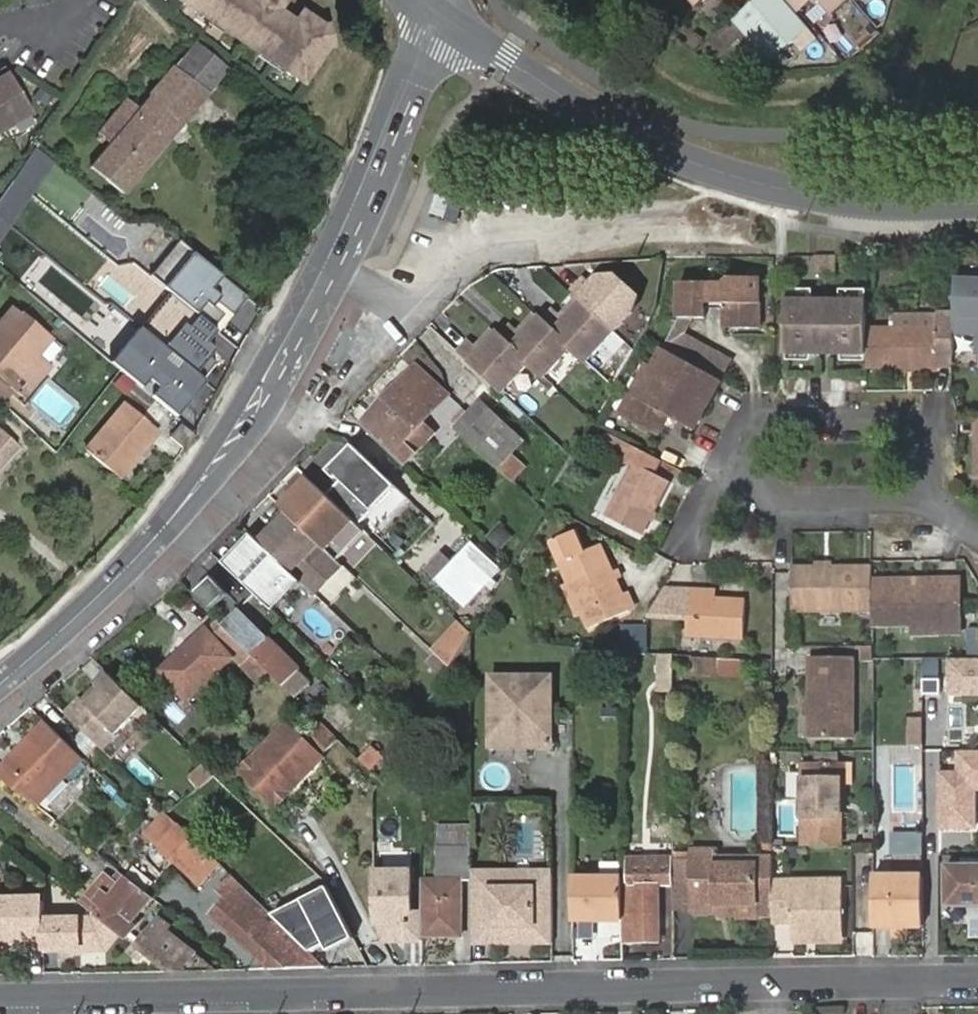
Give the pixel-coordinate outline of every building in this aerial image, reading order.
[(304,81),(332,39),(332,34),(303,14),(293,29),(274,16),(283,3),(279,0),(257,0),(255,3),(250,0),(183,0),(304,81)] [(731,11),(745,0),(722,0),(731,11)] [(735,19),(765,55),(802,25),(781,0),(758,0),(735,19)] [(828,16),(847,1),(846,0),(814,0),(828,16)] [(92,167),(126,194),(229,70),(196,43),(181,60),(141,110),(127,98),(98,134),(111,145),(92,167)] [(32,112),(4,65),(0,68),(0,131),(32,112)] [(36,147),(14,179),(29,191),(51,159),(36,147)] [(0,197),(0,217),(6,222),(28,190),(13,178),(0,197)] [(179,242),(150,277),(215,329),(219,332),(248,297),(179,242)] [(681,283),(682,319),(694,319),(707,319),(707,305),(726,306),(726,318),(735,317),(735,327),(760,327),(760,275),(725,275),(725,294),(712,293),(711,283),(681,283)] [(955,275),(952,311),(951,334),(974,334),(974,353),(977,353),(977,281),(974,281),(974,275),(955,275)] [(574,299),(609,332),(612,335),(631,316),(637,300),(615,278),(598,278),(593,283),(598,287),(593,292),(582,280),(568,294),(574,299)] [(167,290),(138,325),(141,327),(200,377),(215,359),(208,354),(214,347),(206,340),(215,329),(167,290)] [(783,302),(809,301),(808,293),(783,294),(783,302)] [(837,301),(863,301),(863,293),(837,293),(837,301)] [(550,311),(539,322),(567,349),(582,363),(609,332),(574,299),(557,318),(550,311)] [(863,353),(863,327),(863,301),(837,301),(824,301),(809,301),(783,302),(784,354),(806,354),(840,353),(863,353)] [(23,312),(15,304),(0,322),(0,373),(11,383),(53,332),(25,309),(23,312)] [(938,364),(950,363),(952,311),(930,311),(931,327),(863,327),(863,353),(863,360),(863,364),(902,364),(938,364)] [(509,327),(499,339),(527,365),(542,378),(567,349),(539,322),(531,315),(517,334),(509,327)] [(726,328),(735,327),(735,317),(726,318),(726,328)] [(677,326),(687,332),(694,319),(682,319),(677,326)] [(673,355),(683,337),(687,332),(677,326),(663,349),(673,355)] [(141,327),(111,361),(174,414),(185,400),(189,403),(206,382),(200,377),(141,327)] [(468,344),(456,356),(499,396),(527,365),(499,339),(491,332),(475,350),(468,344)] [(731,364),(683,337),(673,355),(721,381),(731,364)] [(721,381),(673,355),(663,349),(651,369),(625,417),(657,434),(667,416),(694,430),(721,381)] [(51,363),(37,352),(11,383),(25,394),(51,363)] [(617,412),(625,417),(651,369),(643,365),(617,412)] [(440,424),(431,415),(447,396),(414,366),(410,371),(400,381),(359,425),(402,464),(440,424)] [(511,454),(523,440),(475,397),(450,425),(513,482),(526,467),(511,454)] [(116,476),(157,431),(127,404),(85,450),(116,476)] [(190,433),(177,421),(166,435),(178,445),(190,433)] [(17,448),(0,433),(0,466),(17,448)] [(656,475),(665,459),(631,441),(622,456),(635,463),(605,516),(641,537),(650,521),(654,513),(671,485),(656,475)] [(351,448),(326,475),(337,485),(325,498),(358,529),(396,490),(351,448)] [(599,515),(625,467),(618,463),(592,511),(599,515)] [(325,498),(308,481),(295,495),(302,502),(288,516),(336,563),(364,534),(358,529),(325,498)] [(288,516),(302,502),(295,495),(280,511),(285,513),(288,516)] [(288,516),(285,513),(262,536),(305,579),(318,591),(341,568),(336,563),(288,516)] [(276,608),(305,579),(262,536),(253,529),(224,559),(276,608)] [(463,607),(485,585),(497,572),(470,547),(453,565),(437,582),(463,607)] [(437,582),(453,565),(441,554),(425,571),(437,582)] [(621,617),(590,554),(552,572),(583,636),(621,617)] [(873,579),(873,568),(830,569),(814,569),(793,570),(793,613),(873,614),(873,579)] [(212,575),(194,593),(212,611),(229,593),(212,575)] [(915,580),(873,579),(873,614),(873,627),(913,627),(940,627),(940,636),(961,636),(961,580),(923,580),(923,586),(915,585),(915,580)] [(747,603),(711,601),(710,601),(710,607),(703,607),(703,593),(688,593),(662,593),(648,620),(688,620),(688,637),(746,639),(747,603)] [(710,601),(711,601),(711,593),(703,593),(703,607),(710,607),(710,601)] [(236,613),(221,628),(256,662),(293,698),(309,682),(236,613)] [(458,619),(431,648),(452,667),(471,634),(458,619)] [(215,622),(205,632),(210,638),(221,628),(215,622)] [(940,627),(913,627),(913,636),(940,636),(940,627)] [(256,662),(221,628),(210,638),(205,632),(159,674),(186,703),(234,658),(247,671),(256,662)] [(671,693),(671,653),(654,653),(653,693),(671,693)] [(949,656),(949,683),(977,684),(977,657),(949,656)] [(622,657),(607,657),(607,669),(621,670),(622,657)] [(810,658),(811,741),(851,741),(852,658),(810,658)] [(695,661),(695,676),(717,675),(717,661),(695,661)] [(93,685),(97,688),(109,676),(105,673),(93,685)] [(80,699),(65,715),(102,751),(143,709),(109,676),(97,688),(83,702),(80,699)] [(554,678),(494,678),(493,748),(553,748),(554,678)] [(904,716),(904,745),(919,746),(919,716),(904,716)] [(0,765),(0,783),(31,807),(82,760),(44,725),(21,746),(25,750),(6,768),(2,763),(0,765)] [(337,741),(322,727),(305,744),(287,725),(241,772),(275,805),(337,741)] [(371,771),(382,754),(366,744),(355,760),(371,771)] [(25,750),(21,746),(2,763),(6,768),(25,750)] [(939,769),(938,830),(974,830),(975,789),(977,789),(977,749),(956,749),(956,770),(939,769)] [(197,783),(204,775),(183,755),(176,763),(197,783)] [(841,832),(841,761),(801,761),(802,832),(841,832)] [(211,873),(216,877),(223,870),(178,825),(166,814),(165,813),(144,835),(156,847),(198,887),(211,873)] [(470,876),(470,827),(436,827),(435,882),(423,881),(421,913),(421,937),(460,936),(460,883),(470,882),(470,876)] [(886,832),(885,855),(919,856),(920,832),(886,832)] [(672,885),(673,914),(692,915),(693,852),(672,852),(672,860),(672,885)] [(693,852),(692,915),(715,915),(715,920),(723,919),(723,906),(723,867),(716,866),(715,858),(715,852),(693,852)] [(737,906),(737,920),(756,920),(772,920),(773,906),(773,881),(773,852),(755,852),(755,858),(755,866),(723,867),(723,906),(737,906)] [(755,858),(723,858),(723,867),(755,866),(755,858)] [(658,885),(672,885),(672,860),(629,860),(629,885),(625,885),(625,943),(658,942),(658,885)] [(142,863),(134,873),(145,880),(152,872),(142,863)] [(948,867),(948,905),(977,905),(977,867),(948,867)] [(410,869),(371,869),(371,923),(385,944),(421,944),(421,937),(421,913),(410,913),(410,869)] [(268,971),(324,969),(309,954),(274,920),(223,870),(216,877),(223,884),(217,890),(226,900),(210,917),(268,971)] [(554,873),(470,876),(470,882),(470,931),(554,928),(554,873)] [(890,875),(874,876),(873,926),(891,926),(905,926),(922,926),(922,875),(890,875)] [(622,876),(574,877),(574,919),(622,918),(622,876)] [(102,877),(79,906),(85,911),(114,933),(125,942),(136,928),(130,924),(147,899),(137,891),(136,892),(122,881),(117,887),(102,877)] [(773,906),(773,924),(792,924),(792,934),(814,934),(814,937),(845,936),(845,881),(773,881),(773,906)] [(329,891),(274,920),(309,954),(323,947),(333,942),(337,948),(352,940),(329,891)] [(44,902),(7,902),(8,950),(8,955),(25,955),(25,949),(44,949),(43,918),(43,916),(44,916),(44,902)] [(723,906),(723,919),(737,920),(737,906),(723,906)] [(80,918),(43,918),(44,949),(102,949),(114,933),(85,911),(80,918)] [(136,950),(165,974),(179,973),(195,955),(168,933),(170,929),(160,921),(136,950)] [(905,926),(891,926),(891,938),(905,938),(905,926)] [(554,928),(470,931),(470,945),(554,943),(554,928)] [(814,934),(792,934),(792,935),(792,943),(845,943),(845,936),(814,937),(814,934)] [(333,942),(323,947),(327,954),(337,948),(333,942)] [(195,955),(179,973),(216,972),(195,955)]
